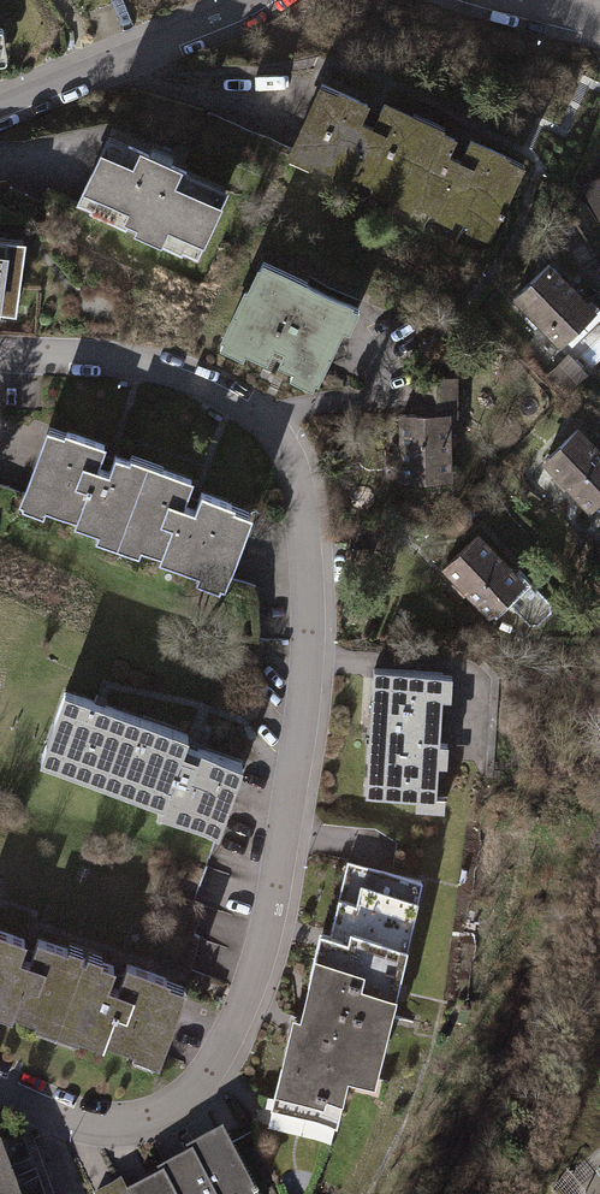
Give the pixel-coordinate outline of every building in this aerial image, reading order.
[(8,65),(4,31),(0,31),(0,66),(8,65)] [(323,82),(287,161),(325,178),(327,173),(355,185),(357,181),(372,188),(369,193),(415,214),(417,209),(437,218),(436,220),(455,229),(458,222),(469,227),(467,232),(493,244),(529,166),(473,141),(464,162),(453,157),(461,142),(445,135),(447,131),(387,104),(376,128),(367,124),(375,106),(323,82)] [(231,194),(109,138),(77,207),(199,263),(231,194)] [(583,188),(599,221),(599,179),(583,188)] [(0,243),(0,314),(17,316),(26,246),(0,243)] [(551,263),(514,300),(563,350),(569,344),(574,349),(599,323),(599,308),(593,301),(590,303),(551,263)] [(365,310),(265,264),(251,294),(247,293),(220,350),(245,362),(248,356),(269,366),(276,351),(285,355),(279,369),(294,376),(290,383),(319,397),(348,334),(353,336),(365,310)] [(570,354),(544,378),(563,399),(589,374),(570,354)] [(415,416),(399,416),(399,487),(454,487),(454,415),(461,415),(461,380),(415,380),(415,416)] [(49,427),(18,511),(44,520),(47,512),(76,523),(74,529),(99,538),(96,546),(138,561),(142,553),(162,560),(159,566),(199,581),(197,588),(225,599),(254,521),(235,514),(237,510),(203,497),(196,516),(184,512),(195,483),(132,460),(130,464),(115,459),(110,474),(99,470),(107,448),(49,427)] [(545,465),(593,514),(599,507),(599,447),(582,428),(545,465)] [(482,534),(443,570),(492,622),(511,604),(531,626),(540,626),(554,614),(553,605),(533,584),(530,585),(482,534)] [(167,667),(161,686),(204,700),(210,682),(167,667)] [(457,677),(376,672),(369,798),(421,801),(420,812),(447,814),(447,804),(438,804),(440,770),(449,770),(450,747),(442,746),(445,705),(455,705),(457,677)] [(190,740),(67,696),(43,764),(223,828),(244,767),(187,747),(190,740)] [(294,1008),(270,1108),(339,1124),(351,1071),(379,1078),(427,875),(349,857),(332,929),(322,926),(302,1010),(294,1008)] [(85,956),(37,938),(29,961),(22,958),(28,941),(0,930),(0,1014),(11,1018),(13,1012),(36,1021),(35,1024),(56,1032),(85,956)] [(116,968),(85,956),(56,1032),(78,1040),(79,1036),(103,1045),(105,1040),(133,1051),(132,1055),(159,1066),(189,987),(127,964),(118,987),(110,984),(116,968)] [(224,1132),(191,1149),(194,1155),(214,1193),(256,1193),(224,1132)] [(0,1148),(0,1193),(17,1193),(0,1148)] [(161,1172),(164,1175),(173,1193),(214,1193),(194,1155),(161,1172)] [(164,1175),(128,1193),(121,1180),(95,1193),(173,1193),(164,1175)]
